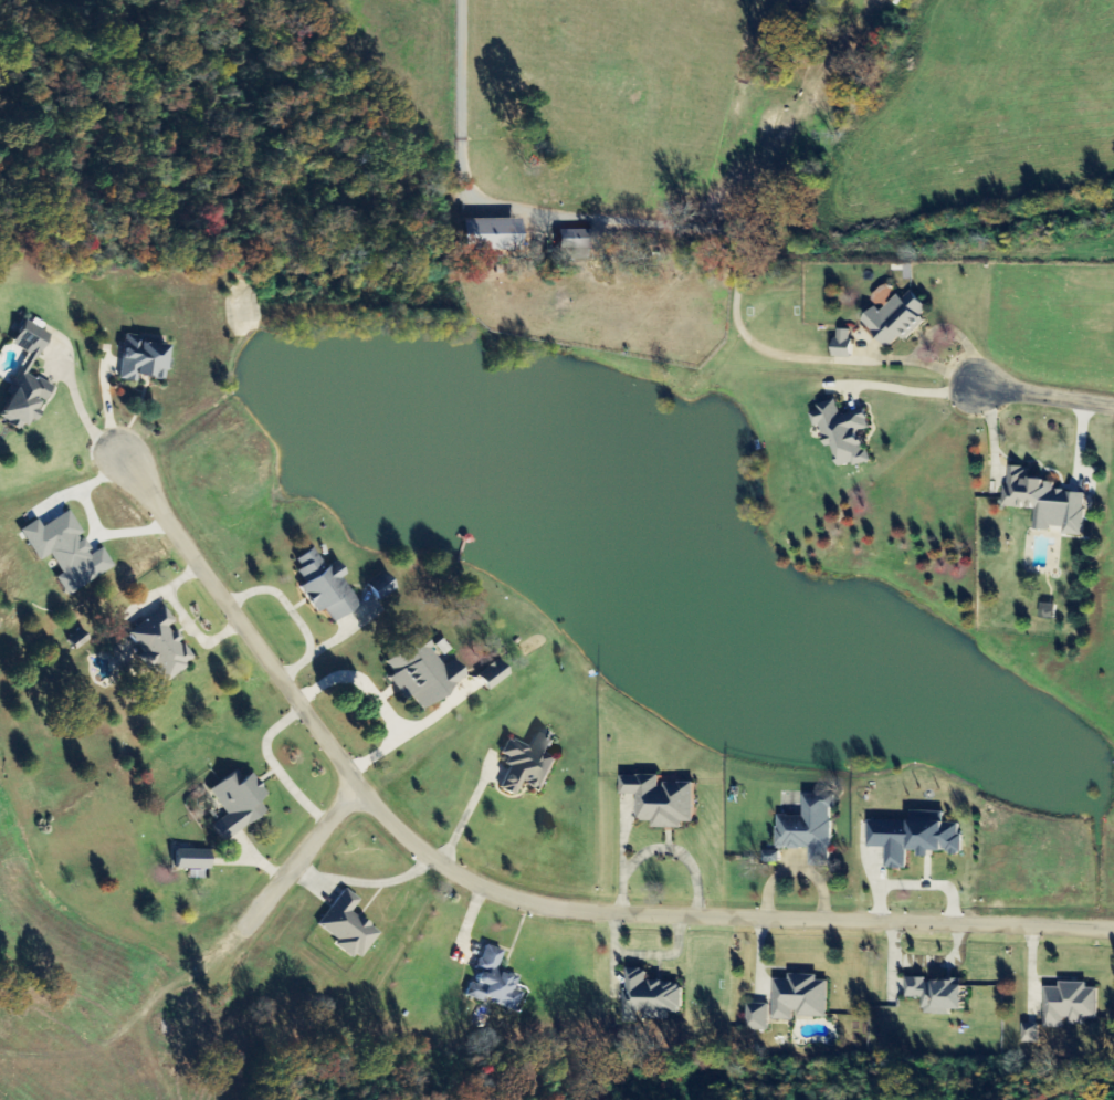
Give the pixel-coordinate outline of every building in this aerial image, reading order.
[(522,218),(465,219),(465,250),(523,249),(522,218)] [(562,229),(562,258),(595,258),(594,229),(562,229)] [(936,308),(915,290),(907,300),(901,295),(886,313),(879,307),(866,322),(894,347),(903,336),(908,340),(936,308)] [(51,333),(26,320),(14,344),(29,352),(9,392),(13,394),(0,418),(24,430),(30,417),(37,420),(54,386),(30,374),(51,333)] [(856,330),(839,329),(838,358),(855,358),(856,330)] [(120,379),(138,381),(139,375),(167,379),(172,343),(126,336),(120,379)] [(845,416),(840,400),(821,405),(823,412),(814,414),(818,427),(825,426),(831,447),(837,445),(844,469),(874,460),(869,444),(871,444),(868,431),(875,429),(869,409),(845,416)] [(1038,510),(1036,528),(1065,531),(1064,535),(1085,537),(1089,494),(1057,490),(1058,481),(1030,478),(1031,468),(1011,466),(1007,507),(1038,510)] [(67,595),(116,567),(104,547),(93,553),(83,536),(85,535),(71,510),(43,526),(39,519),(22,529),(40,561),(52,554),(63,573),(57,577),(67,595)] [(327,567),(314,547),(294,561),(308,582),(301,586),(319,613),(326,608),(335,623),(362,605),(342,577),(347,573),(338,560),(327,567)] [(368,583),(381,600),(398,586),(386,570),(368,583)] [(1058,605),(1044,604),(1043,619),(1058,620),(1058,605)] [(129,631),(163,682),(196,661),(172,624),(176,622),(166,607),(129,631)] [(421,708),(470,679),(458,658),(444,666),(427,636),(386,659),(395,675),(391,677),(404,700),(414,694),(421,708)] [(512,674),(501,658),(479,673),(490,689),(512,674)] [(557,740),(538,732),(531,747),(510,737),(502,754),(513,759),(500,788),(517,796),(523,783),(544,792),(558,760),(550,757),(557,740)] [(210,790),(227,814),(212,825),(224,842),(267,812),(259,800),(269,794),(253,772),(244,779),(238,771),(210,790)] [(698,783),(665,783),(665,776),(625,776),(625,795),(641,795),(641,822),(656,823),(656,829),(687,829),(687,823),(698,823),(698,783)] [(808,817),(781,816),(780,848),(814,850),(813,866),(834,867),(836,808),(840,809),(840,796),(809,794),(808,817)] [(872,821),(871,848),(889,848),(889,870),(909,871),(910,851),(928,852),(928,857),(938,858),(938,854),(964,855),(965,824),(947,823),(947,813),(916,812),(915,822),(872,821)] [(212,869),(212,850),(178,849),(178,869),(212,869)] [(319,925),(339,940),(336,944),(360,961),(382,932),(353,911),(362,900),(346,888),(319,925)] [(520,1009),(524,991),(517,990),(520,977),(499,971),(504,950),(484,945),(470,998),(485,1002),(485,1000),(520,1009)] [(627,1023),(639,1023),(639,1018),(670,1018),(670,1014),(683,1014),(684,983),(652,983),(652,970),(627,969),(627,1023)] [(832,982),(821,982),(821,976),(793,975),(792,980),(777,980),(776,1020),(798,1021),(798,1017),(831,1018),(832,982)] [(970,1011),(971,983),(929,982),(929,978),(910,978),(909,998),(927,999),(926,1015),(954,1015),(955,1011),(970,1011)] [(1047,988),(1046,1029),(1066,1029),(1066,1024),(1089,1024),(1089,1021),(1100,1021),(1101,990),(1092,989),(1092,984),(1062,983),(1062,988),(1047,988)] [(750,1031),(771,1031),(772,1005),(750,1005),(750,1031)] [(1041,1025),(1025,1025),(1024,1043),(1041,1044),(1041,1025)]
